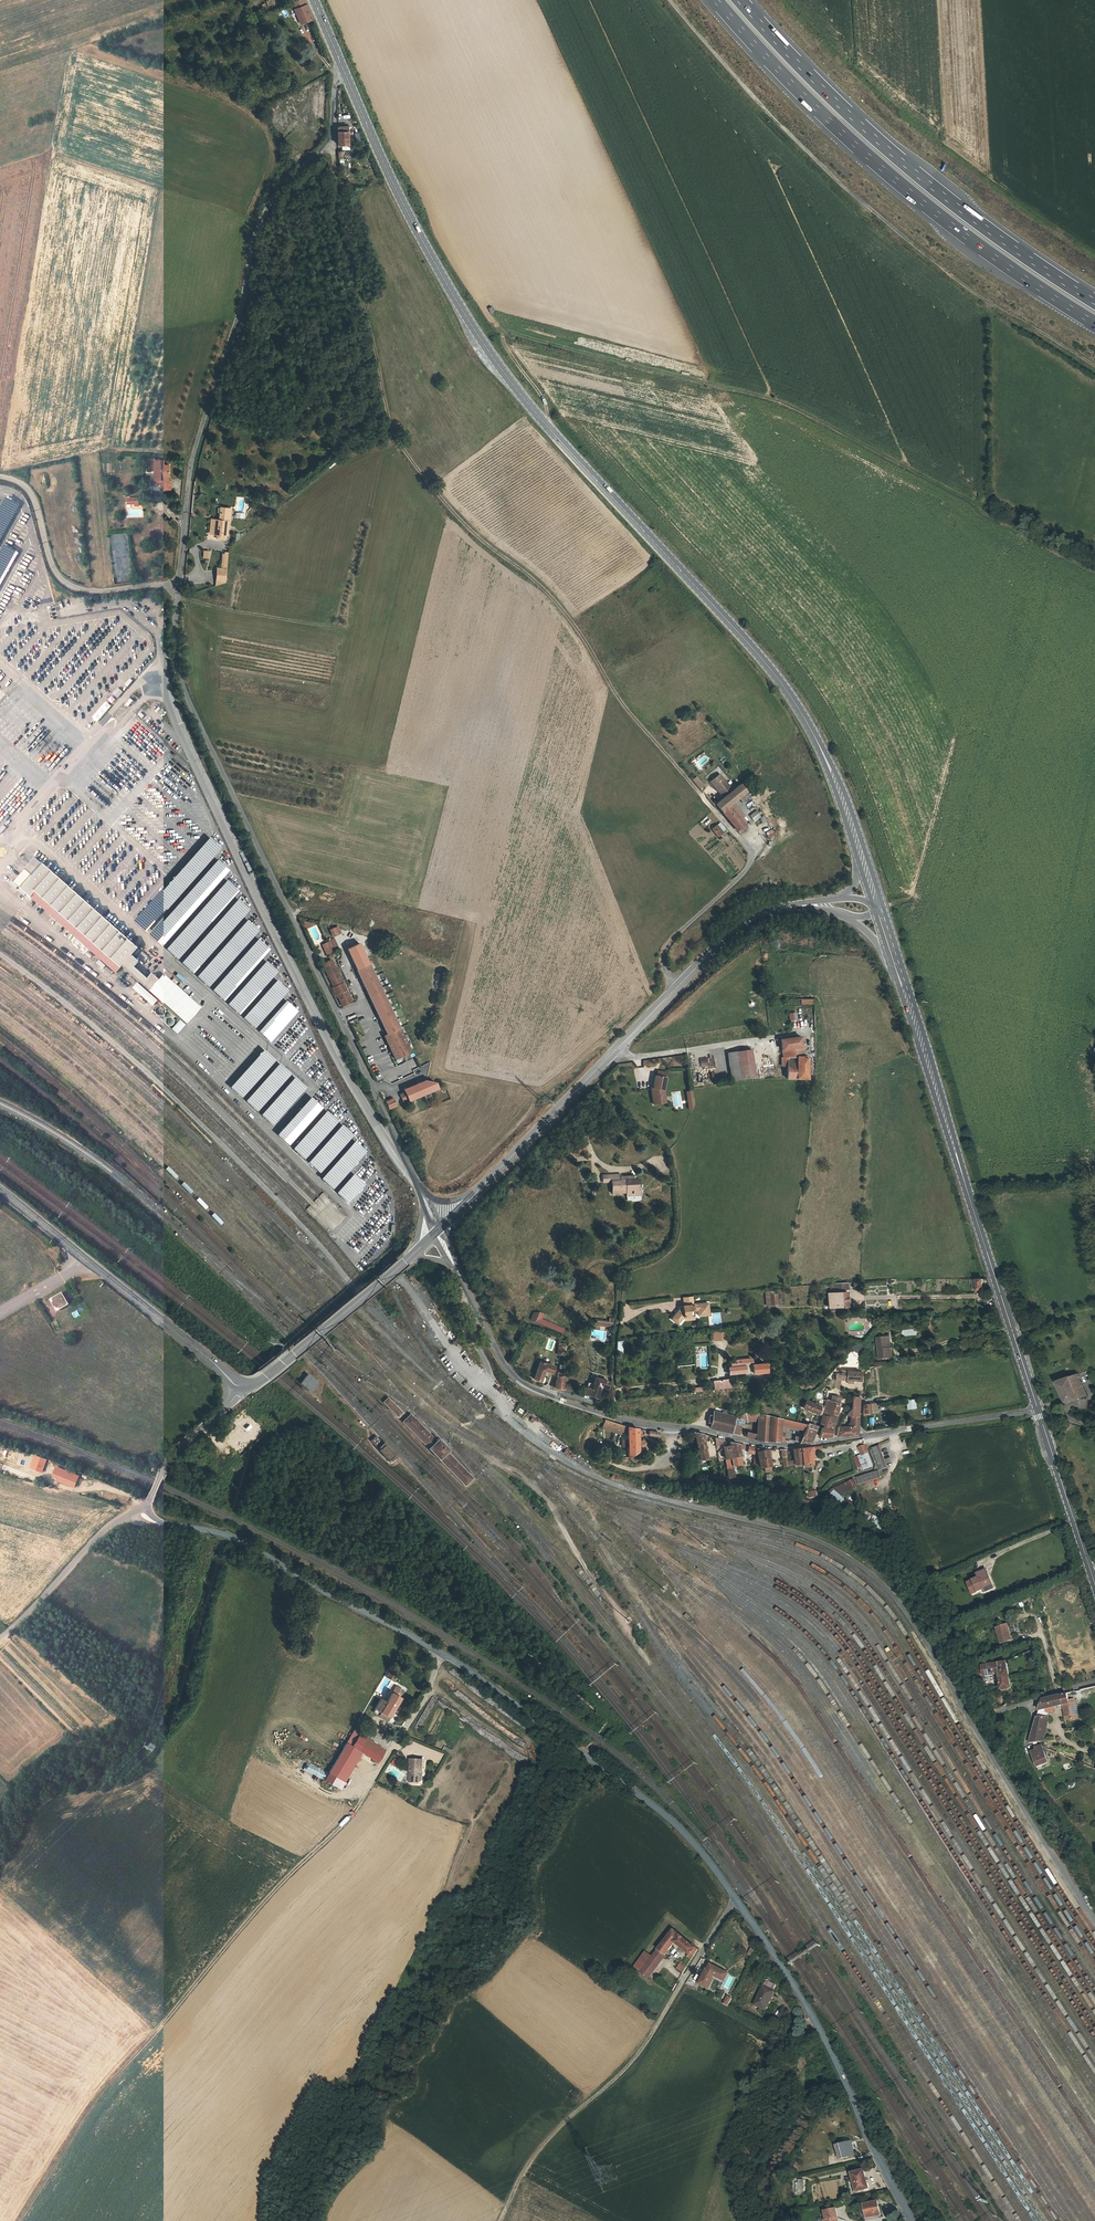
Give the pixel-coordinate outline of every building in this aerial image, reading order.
[(300,22),(313,17),(305,0),(295,0),(297,6),(296,7),(298,12),(296,13),(300,22)] [(272,107),(266,110),(270,117),(276,114),(272,107)] [(338,146),(348,146),(347,127),(336,128),(337,144),(338,146)] [(153,454),(145,454),(145,465),(156,465),(156,484),(167,484),(167,481),(171,481),(171,471),(167,471),(167,461),(160,460),(159,458),(153,457),(153,454)] [(21,501),(7,493),(0,506),(0,516),(5,519),(3,523),(6,525),(21,501)] [(139,508),(139,497),(127,496),(126,513),(133,513),(133,507),(139,508)] [(214,535),(226,535),(227,521),(228,521),(228,510),(217,510),(217,521),(209,520),(208,535),(214,535)] [(216,584),(227,584),(227,553),(222,553),(221,567),(216,567),(216,584)] [(38,585),(28,580),(21,596),(31,601),(38,585)] [(133,696),(125,705),(128,708),(136,698),(133,696)] [(729,806),(735,801),(729,793),(733,790),(720,774),(715,778),(718,782),(715,784),(721,793),(720,794),(723,798),(716,803),(721,809),(739,831),(745,826),(729,806)] [(696,777),(692,780),(699,789),(703,785),(696,777)] [(715,778),(710,781),(720,794),(721,793),(715,784),(718,782),(715,778)] [(733,790),(729,793),(735,801),(738,798),(745,793),(739,786),(733,790)] [(751,799),(745,793),(738,798),(744,805),(751,799)] [(749,817),(751,820),(754,823),(760,818),(757,811),(749,817)] [(717,827),(713,831),(719,839),(723,835),(717,827)] [(771,829),(765,833),(769,839),(775,835),(771,829)] [(210,837),(169,881),(172,890),(173,892),(175,898),(183,895),(184,898),(182,901),(184,910),(188,909),(203,893),(210,891),(229,871),(228,868),(217,857),(216,854),(220,849),(218,844),(210,837)] [(31,875),(20,888),(116,973),(122,967),(150,990),(159,980),(152,974),(147,979),(134,967),(139,961),(131,955),(138,947),(42,863),(41,864),(34,858),(25,869),(31,875)] [(15,873),(18,875),(24,868),(19,863),(15,868),(18,870),(15,873)] [(220,898),(221,897),(226,902),(238,890),(228,879),(215,893),(220,898)] [(217,892),(166,948),(225,1000),(235,989),(236,976),(232,973),(247,969),(251,970),(270,948),(259,938),(222,979),(223,966),(222,964),(222,961),(227,959),(225,962),(228,962),(228,959),(230,961),(233,958),(227,953),(214,957),(215,945),(214,944),(216,944),(212,941),(216,937),(214,937),(194,942),(219,914),(219,910),(215,906),(217,892)] [(335,953),(329,942),(323,945),(329,956),(335,953)] [(99,959),(96,963),(103,968),(106,965),(99,959)] [(256,972),(267,983),(278,972),(267,960),(256,972)] [(333,964),(324,969),(333,987),(332,988),(336,995),(337,994),(343,1006),(352,1002),(333,964)] [(361,978),(364,986),(385,1030),(381,1031),(395,1060),(406,1055),(405,1052),(410,1050),(369,964),(357,970),(361,978)] [(119,975),(124,980),(128,975),(123,970),(119,975)] [(137,983),(133,988),(153,1005),(157,1001),(137,983)] [(246,1016),(272,1040),(299,1011),(283,995),(288,990),(281,984),(277,989),(271,995),(277,1001),(264,1015),(260,1011),(258,1013),(255,1010),(254,1012),(251,1010),(246,1016)] [(235,1007),(240,1013),(245,1008),(240,1002),(235,1007)] [(788,1014),(790,1021),(797,1020),(796,1012),(788,1014)] [(177,1034),(186,1024),(180,1019),(172,1029),(177,1034)] [(787,1079),(808,1078),(807,1057),(803,1056),(800,1037),(776,1040),(776,1044),(782,1043),(784,1057),(787,1057),(787,1079)] [(293,1075),(294,1074),(264,1048),(230,1087),(274,1125),(307,1087),(293,1075)] [(753,1063),(752,1058),(751,1050),(728,1053),(729,1058),(732,1080),(741,1079),(739,1065),(753,1063)] [(739,1065),(741,1079),(755,1077),(753,1063),(739,1065)] [(657,1076),(656,1075),(653,1090),(651,1091),(653,1104),(660,1103),(662,1098),(664,1097),(663,1090),(666,1077),(664,1077),(657,1076)] [(404,1093),(398,1096),(402,1103),(429,1091),(424,1081),(402,1091),(404,1093)] [(436,1096),(443,1084),(437,1084),(432,1094),(436,1096)] [(290,1145),(324,1106),(312,1095),(277,1134),(290,1145)] [(442,1103),(439,1109),(445,1111),(447,1106),(442,1103)] [(351,1171),(370,1148),(322,1109),(297,1139),(298,1140),(290,1150),(351,1201),(366,1183),(351,1171)] [(608,1182),(612,1182),(613,1193),(633,1192),(633,1198),(640,1197),(640,1191),(639,1179),(631,1179),(630,1176),(626,1176),(626,1180),(621,1180),(621,1176),(620,1174),(607,1175),(608,1182)] [(984,1291),(984,1279),(973,1279),(974,1291),(984,1291)] [(829,1311),(830,1311),(835,1311),(850,1309),(848,1292),(845,1292),(844,1283),(827,1284),(829,1307),(829,1311)] [(51,1298),(53,1301),(62,1296),(60,1293),(51,1298)] [(66,1303),(62,1296),(53,1301),(57,1309),(66,1303)] [(693,1304),(692,1296),(683,1297),(684,1305),(682,1306),(683,1308),(681,1308),(672,1319),(678,1324),(683,1317),(684,1317),(694,1316),(694,1311),(698,1310),(698,1315),(709,1314),(708,1303),(693,1304)] [(546,1326),(548,1322),(542,1319),(544,1314),(539,1312),(536,1322),(546,1326)] [(555,1330),(557,1325),(548,1322),(546,1326),(555,1330)] [(557,1325),(555,1330),(562,1333),(564,1328),(557,1325)] [(713,1332),(714,1341),(726,1340),(726,1331),(713,1332)] [(889,1359),(889,1357),(888,1348),(890,1348),(889,1337),(877,1338),(880,1360),(889,1359)] [(565,1355),(566,1343),(559,1342),(558,1354),(565,1355)] [(876,1343),(869,1342),(867,1351),(875,1352),(876,1343)] [(857,1343),(854,1350),(863,1354),(866,1346),(857,1343)] [(752,1364),(751,1359),(731,1361),(731,1367),(729,1367),(730,1374),(745,1372),(745,1375),(753,1374),(753,1373),(766,1372),(765,1363),(752,1364)] [(554,1366),(540,1361),(534,1378),(541,1380),(545,1370),(552,1372),(554,1366)] [(1082,1385),(1094,1380),(1094,1378),(1092,1370),(1079,1375),(1082,1385)] [(830,1384),(840,1390),(841,1380),(860,1380),(860,1372),(841,1371),(841,1374),(837,1374),(836,1380),(833,1379),(830,1384)] [(308,1373),(300,1382),(311,1391),(319,1382),(308,1373)] [(1082,1385),(1079,1375),(1059,1382),(1068,1403),(1087,1396),(1082,1385)] [(607,1389),(608,1381),(595,1377),(593,1384),(588,1383),(585,1394),(588,1395),(591,1395),(597,1397),(600,1386),(607,1389)] [(729,1380),(713,1381),(714,1390),(730,1388),(729,1380)] [(830,1400),(839,1403),(841,1397),(832,1395),(830,1400)] [(398,1417),(404,1412),(389,1397),(383,1402),(398,1417)] [(858,1409),(859,1397),(852,1397),(852,1407),(839,1425),(838,1435),(843,1435),(850,1434),(853,1434),(857,1433),(858,1409)] [(821,1423),(825,1424),(824,1428),(822,1428),(820,1436),(826,1436),(831,1435),(834,1423),(839,1403),(830,1400),(827,1399),(825,1408),(821,1423)] [(818,1414),(820,1406),(809,1401),(806,1400),(803,1407),(818,1414)] [(916,1400),(906,1401),(907,1410),(917,1409),(916,1400)] [(864,1407),(863,1412),(869,1412),(870,1407),(877,1406),(877,1402),(864,1403),(864,1407)] [(711,1427),(731,1433),(734,1418),(734,1416),(728,1415),(728,1412),(723,1411),(723,1414),(715,1412),(711,1427)] [(734,1418),(742,1424),(749,1421),(759,1420),(759,1413),(747,1413),(734,1418)] [(757,1440),(767,1440),(769,1416),(759,1413),(759,1420),(757,1434),(757,1440)] [(767,1440),(778,1441),(778,1436),(779,1426),(801,1431),(799,1437),(795,1435),(795,1437),(796,1440),(796,1441),(797,1442),(798,1442),(799,1441),(810,1440),(811,1438),(817,1426),(807,1422),(806,1424),(800,1423),(797,1422),(769,1416),(767,1440)] [(742,1424),(734,1418),(731,1433),(739,1435),(742,1424)] [(614,1421),(606,1419),(603,1427),(621,1433),(622,1430),(624,1425),(614,1421)] [(629,1457),(639,1451),(646,1447),(643,1440),(638,1442),(638,1428),(628,1426),(628,1433),(629,1457)] [(703,1433),(696,1433),(700,1459),(707,1458),(703,1436),(708,1437),(708,1434),(705,1433),(703,1433)] [(371,1441),(379,1450),(381,1448),(379,1446),(383,1442),(377,1435),(371,1441)] [(429,1448),(439,1459),(448,1451),(451,1448),(440,1438),(438,1440),(429,1448)] [(379,1450),(390,1462),(398,1454),(387,1442),(381,1448),(379,1450)] [(738,1442),(731,1442),(731,1444),(731,1445),(732,1448),(733,1456),(734,1464),(740,1463),(741,1464),(739,1450),(738,1446),(744,1444),(738,1442)] [(755,1447),(750,1445),(748,1452),(756,1454),(755,1447)] [(861,1455),(854,1458),(857,1467),(858,1467),(860,1473),(874,1468),(866,1445),(858,1448),(861,1455)] [(805,1447),(802,1448),(803,1465),(812,1464),(810,1446),(805,1447)] [(887,1468),(879,1446),(872,1449),(880,1470),(887,1468)] [(732,1448),(724,1449),(726,1457),(733,1456),(732,1448)] [(799,1448),(793,1449),(794,1458),(788,1459),(789,1468),(795,1467),(795,1464),(801,1463),(799,1448)] [(768,1449),(757,1451),(760,1470),(764,1470),(765,1471),(772,1470),(768,1449)] [(771,1450),(772,1460),(780,1459),(780,1450),(771,1450)] [(475,1478),(448,1451),(439,1459),(465,1486),(475,1478)] [(45,1460),(35,1456),(31,1468),(41,1472),(45,1460)] [(734,1468),(727,1469),(728,1475),(730,1475),(730,1477),(735,1477),(734,1469),(734,1468)] [(78,1476),(64,1470),(59,1482),(73,1487),(78,1476)] [(881,1477),(879,1470),(858,1478),(860,1485),(881,1477)] [(861,1508),(848,1501),(844,1509),(858,1516),(861,1508)] [(883,1530),(887,1521),(867,1512),(863,1521),(883,1530)] [(987,1572),(983,1574),(983,1575),(977,1578),(978,1579),(967,1584),(972,1596),(983,1591),(984,1594),(995,1589),(987,1572)] [(1008,1624),(997,1628),(1001,1643),(1013,1640),(1008,1624)] [(1011,1677),(1008,1663),(990,1665),(991,1675),(999,1674),(1000,1679),(1011,1677)] [(991,1675),(990,1665),(981,1666),(983,1675),(983,1676),(991,1675)] [(389,1671),(385,1677),(394,1682),(397,1676),(389,1671)] [(1012,1687),(1011,1677),(1000,1679),(1001,1686),(1002,1690),(1012,1687)] [(1001,1706),(994,1686),(989,1686),(995,1708),(1001,1706)] [(381,1698),(374,1710),(380,1713),(378,1716),(387,1722),(401,1699),(400,1698),(404,1692),(395,1687),(393,1690),(386,1701),(381,1698)] [(1064,1695),(1061,1695),(1063,1706),(1067,1721),(1079,1719),(1076,1703),(1070,1704),(1069,1701),(1067,1693),(1064,1693),(1064,1695)] [(1045,1735),(1055,1708),(1063,1706),(1061,1695),(1043,1700),(1040,1710),(1029,1743),(1042,1741),(1044,1739),(1045,1735)] [(359,1719),(358,1726),(365,1728),(367,1721),(359,1719)] [(364,1743),(357,1738),(351,1748),(357,1752),(358,1753),(364,1743)] [(381,1753),(364,1743),(358,1753),(376,1763),(381,1753)] [(351,1748),(345,1745),(327,1774),(339,1781),(357,1752),(351,1748)] [(1049,1761),(1043,1746),(1031,1749),(1032,1751),(1033,1753),(1032,1753),(1037,1766),(1049,1761)] [(293,1756),(290,1763),(323,1778),(326,1771),(293,1756)] [(395,1758),(391,1765),(397,1768),(401,1761),(395,1758)] [(420,1760),(408,1761),(409,1780),(413,1780),(413,1783),(419,1783),(421,1780),(420,1760)] [(1063,1764),(1065,1770),(1072,1768),(1070,1762),(1063,1764)] [(674,1930),(640,1972),(647,1978),(676,1943),(690,1955),(687,1959),(690,1961),(697,1950),(674,1930)] [(682,1963),(677,1969),(684,1975),(688,1967),(682,1963)] [(724,1973),(711,1965),(708,1971),(706,1970),(699,1984),(706,1988),(713,1976),(714,1975),(721,1979),(724,1973)] [(728,1975),(724,1973),(721,1979),(714,1975),(713,1976),(724,1982),(728,1975)] [(763,1986),(754,2006),(763,2010),(767,2003),(769,2004),(775,1992),(763,1986)] [(729,2006),(733,1998),(728,1996),(723,2004),(729,2006)] [(854,2142),(839,2146),(842,2160),(857,2156),(854,2142)] [(848,2172),(861,2168),(859,2161),(846,2165),(848,2172)] [(853,2174),(857,2192),(870,2190),(866,2171),(853,2174)] [(797,2179),(797,2193),(805,2194),(805,2179),(797,2179)] [(881,2201),(867,2204),(870,2218),(884,2215),(881,2201)] [(827,2210),(829,2219),(826,2219),(827,2220),(839,2220),(838,2218),(841,2217),(839,2208),(827,2210)]
